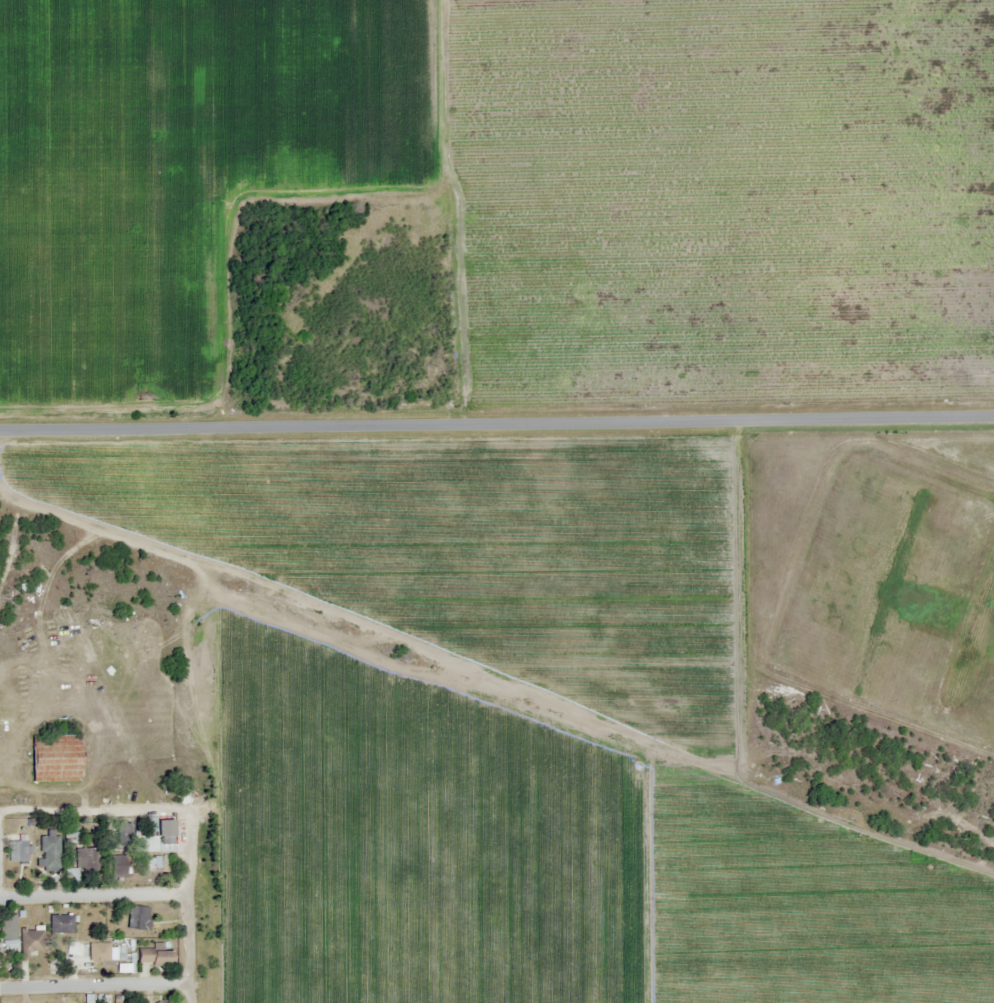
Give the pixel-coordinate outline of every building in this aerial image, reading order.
[(79,734),(29,734),(29,781),(79,781),(79,734)] [(146,831),(155,831),(155,852),(173,852),(173,818),(146,818),(146,831)] [(115,823),(115,845),(129,845),(129,823),(115,823)] [(40,870),(58,870),(58,836),(40,836),(40,870)] [(8,840),(8,862),(28,862),(28,840),(8,840)] [(96,869),(96,847),(75,847),(75,868),(65,868),(65,882),(77,882),(77,869),(96,869)] [(110,874),(125,874),(125,854),(110,854),(110,874)] [(159,869),(159,857),(146,857),(146,869),(159,869)] [(148,930),(148,906),(128,906),(128,930),(148,930)] [(3,946),(15,946),(15,914),(3,914),(3,946)] [(49,932),(73,932),(73,915),(49,915),(49,932)] [(42,951),(42,930),(20,930),(20,961),(28,961),(28,951),(42,951)] [(83,957),(85,943),(67,941),(65,954),(83,957)] [(110,963),(110,942),(86,942),(86,963),(94,963),(94,970),(104,970),(104,963),(110,963)] [(137,951),(137,964),(170,964),(170,951),(137,951)]
